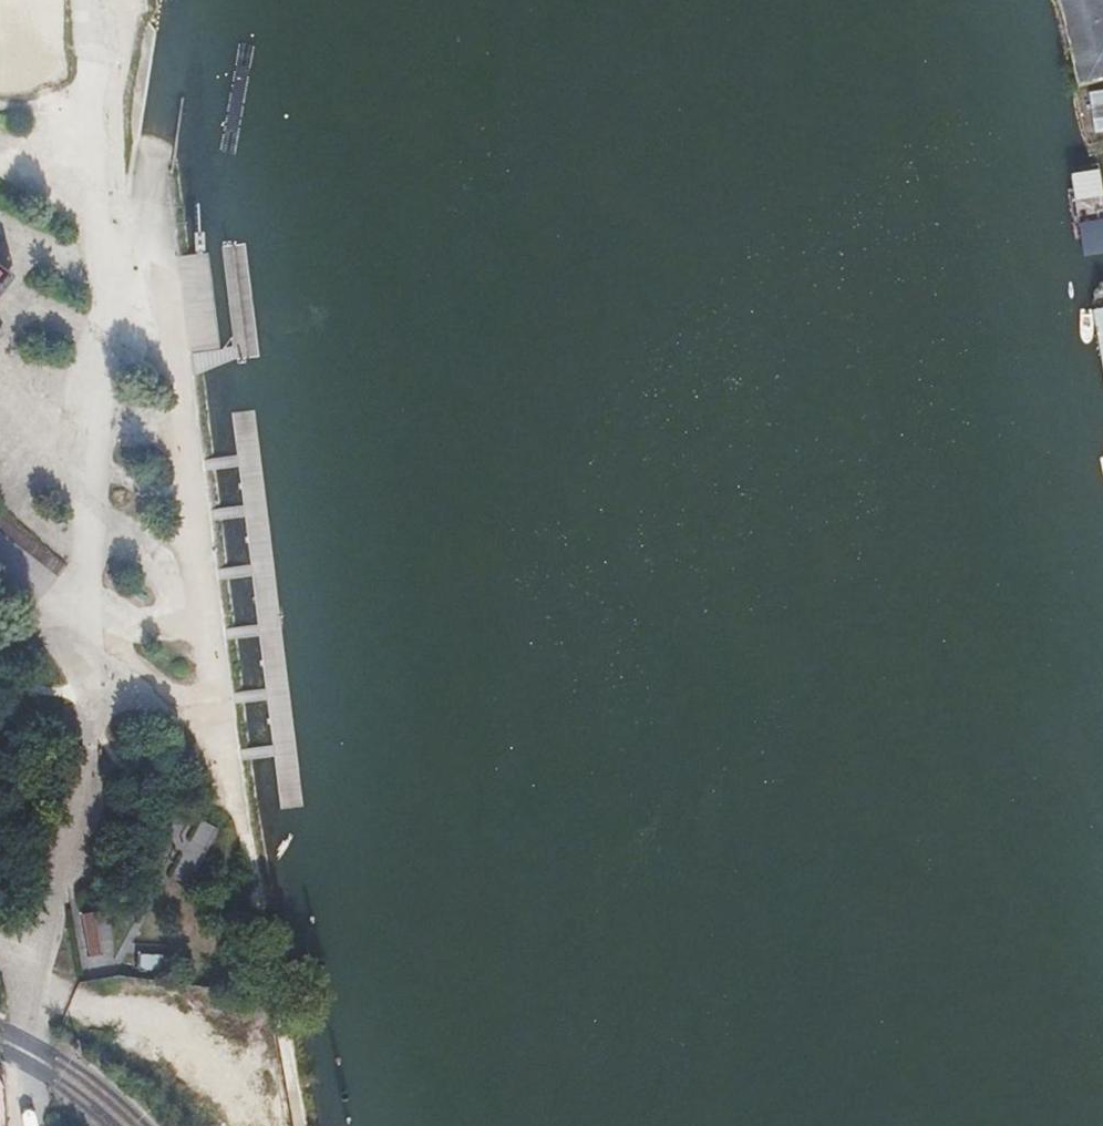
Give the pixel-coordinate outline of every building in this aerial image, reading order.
[(1079,83),(1102,78),(1102,0),(1061,0),(1079,83)] [(1070,173),(1084,262),(1102,259),(1102,185),(1100,168),(1070,173)] [(12,274),(0,264),(0,289),(12,274)] [(79,912),(87,955),(101,952),(96,923),(94,910),(79,912)] [(134,970),(156,971),(157,953),(135,951),(134,970)] [(268,1023),(235,1030),(243,1071),(276,1064),(268,1023)]
